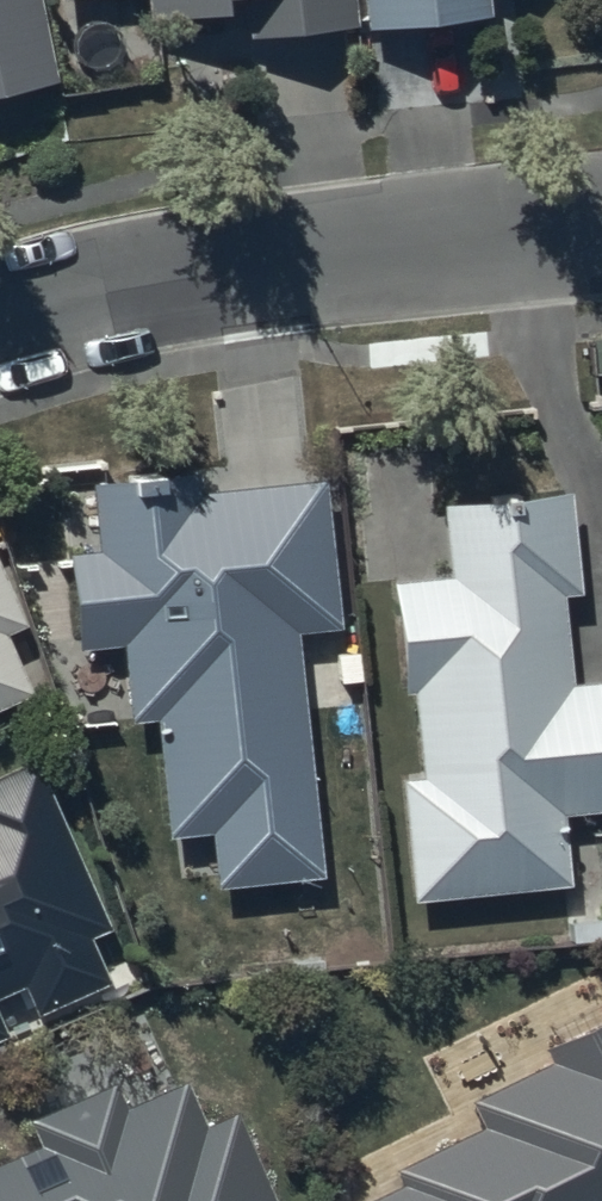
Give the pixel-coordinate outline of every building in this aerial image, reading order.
[(54,86),(38,0),(0,0),(0,96),(54,86)] [(151,21),(219,14),(218,0),(150,0),(151,21)] [(248,36),(353,26),(350,0),(245,0),(248,36)] [(364,27),(486,18),(484,0),(362,0),(364,27)] [(91,482),(97,553),(67,556),(75,650),(121,646),(128,723),(159,720),(169,838),(211,834),(216,889),(316,880),(294,632),(337,628),(324,482),(197,493),(195,473),(91,482)] [(391,580),(402,695),(413,694),(421,779),(401,781),(413,902),(565,888),(558,815),(601,811),(601,683),(573,685),(565,600),(578,599),(568,491),(439,503),(446,575),(391,580)] [(29,695),(2,637),(23,628),(0,577),(0,708),(29,695)] [(32,763),(0,777),(0,995),(22,985),(35,1014),(105,982),(85,937),(106,928),(32,763)] [(363,1200),(601,1200),(601,1017),(533,1048),(539,1061),(462,1096),(477,1128),(391,1167),(399,1184),(363,1200)] [(0,1160),(0,1200),(274,1200),(237,1111),(206,1124),(189,1083),(126,1108),(115,1081),(23,1119),(34,1146),(0,1160)]
